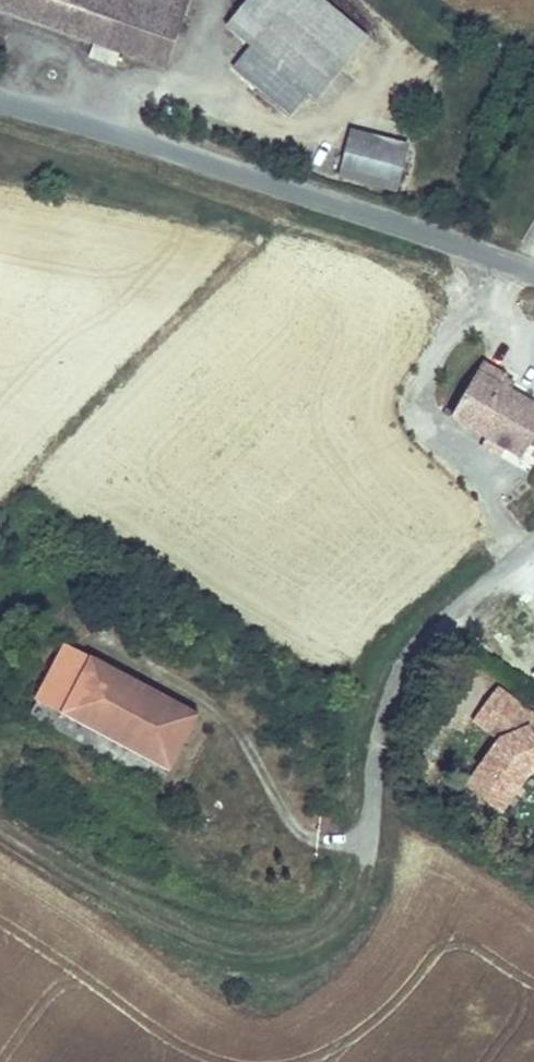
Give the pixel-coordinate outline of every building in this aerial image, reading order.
[(93,32),(86,54),(114,63),(121,40),(105,35),(116,0),(0,0),(0,3),(93,32)] [(183,1),(179,0),(116,0),(105,35),(121,40),(166,54),(183,1)] [(296,80),(309,90),(364,23),(336,0),(228,0),(216,14),(241,35),(296,80)] [(282,98),(296,80),(241,35),(227,54),(282,98)] [(391,184),(404,142),(341,124),(329,166),(391,184)] [(478,360),(473,369),(504,387),(509,380),(499,375),(500,373),(478,360)] [(517,452),(533,422),(533,404),(504,387),(473,369),(448,413),(517,452)] [(56,658),(35,701),(59,712),(51,726),(160,779),(188,722),(56,658)] [(533,772),(533,739),(526,734),(533,723),(533,710),(497,684),(471,721),(495,738),(463,783),(505,812),(533,772)] [(28,715),(51,726),(59,712),(35,701),(28,715)]
